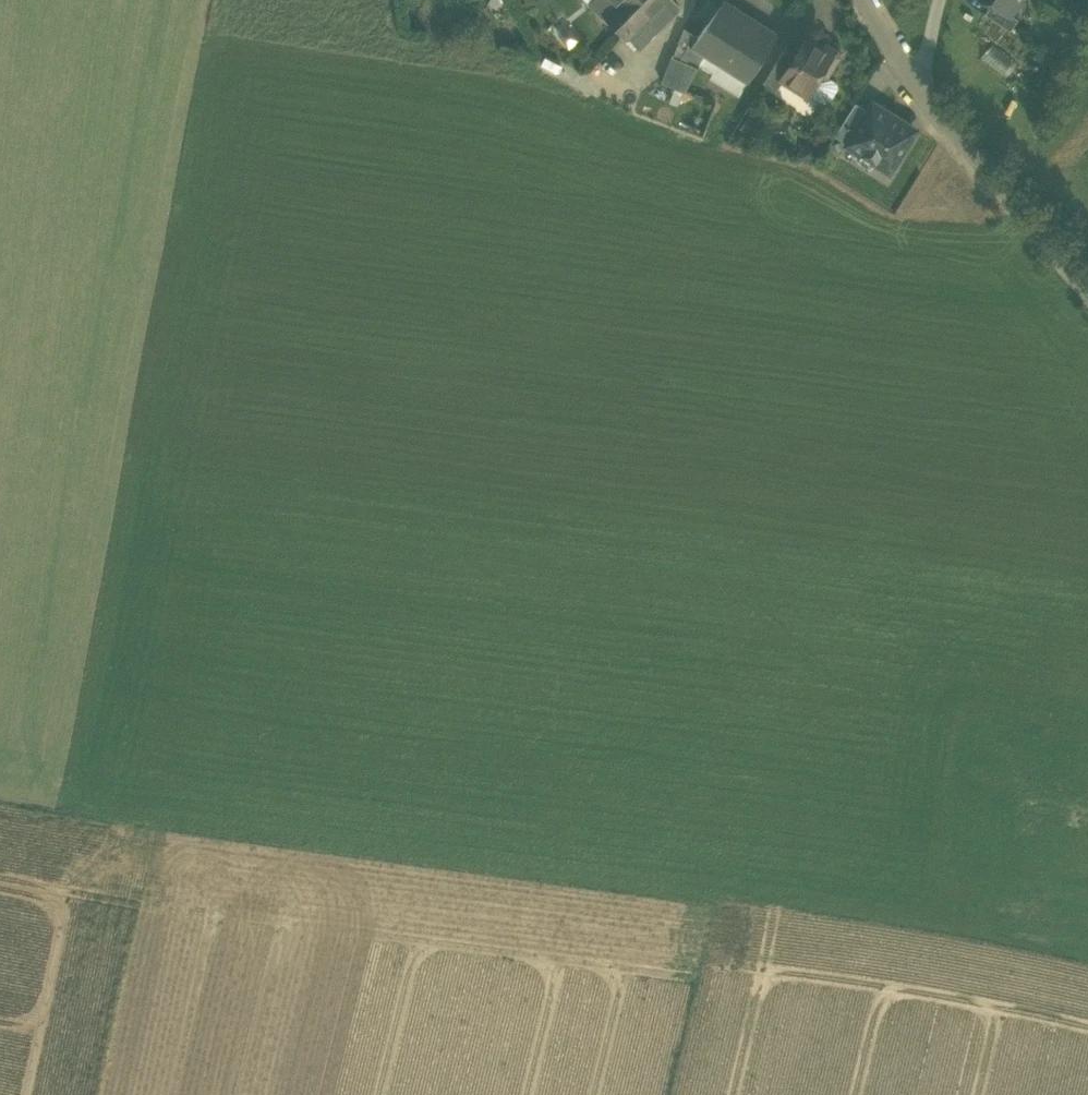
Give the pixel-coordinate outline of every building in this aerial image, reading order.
[(589,2),(625,38),(627,36),(646,17),(663,0),(591,0),(589,2)] [(658,29),(679,8),(672,0),(663,0),(646,17),(658,29)] [(708,22),(722,3),(717,0),(704,0),(697,15),(708,22)] [(1019,0),(988,0),(992,3),(1010,14),(1019,0)] [(703,54),(747,81),(775,37),(722,3),(708,22),(699,35),(691,46),(703,54)] [(985,13),(1010,30),(1018,19),(1010,14),(992,3),(985,13)] [(627,36),(639,49),(658,29),(646,17),(627,36)] [(672,56),(697,66),(703,54),(691,46),(699,35),(684,25),(672,56)] [(807,94),(808,93),(817,78),(826,76),(827,75),(838,56),(837,50),(827,44),(820,45),(806,37),(796,54),(781,78),(783,79),(807,94)] [(764,80),(778,88),(783,79),(781,78),(796,54),(785,47),(764,80)] [(663,76),(686,88),(687,87),(697,66),(672,56),(671,56),(663,76)] [(837,82),(827,75),(826,76),(817,78),(808,93),(823,103),(829,101),(838,87),(837,82)] [(834,136),(847,144),(868,110),(855,102),(834,136)] [(872,104),(868,110),(847,144),(890,170),(915,130),(872,104)]
